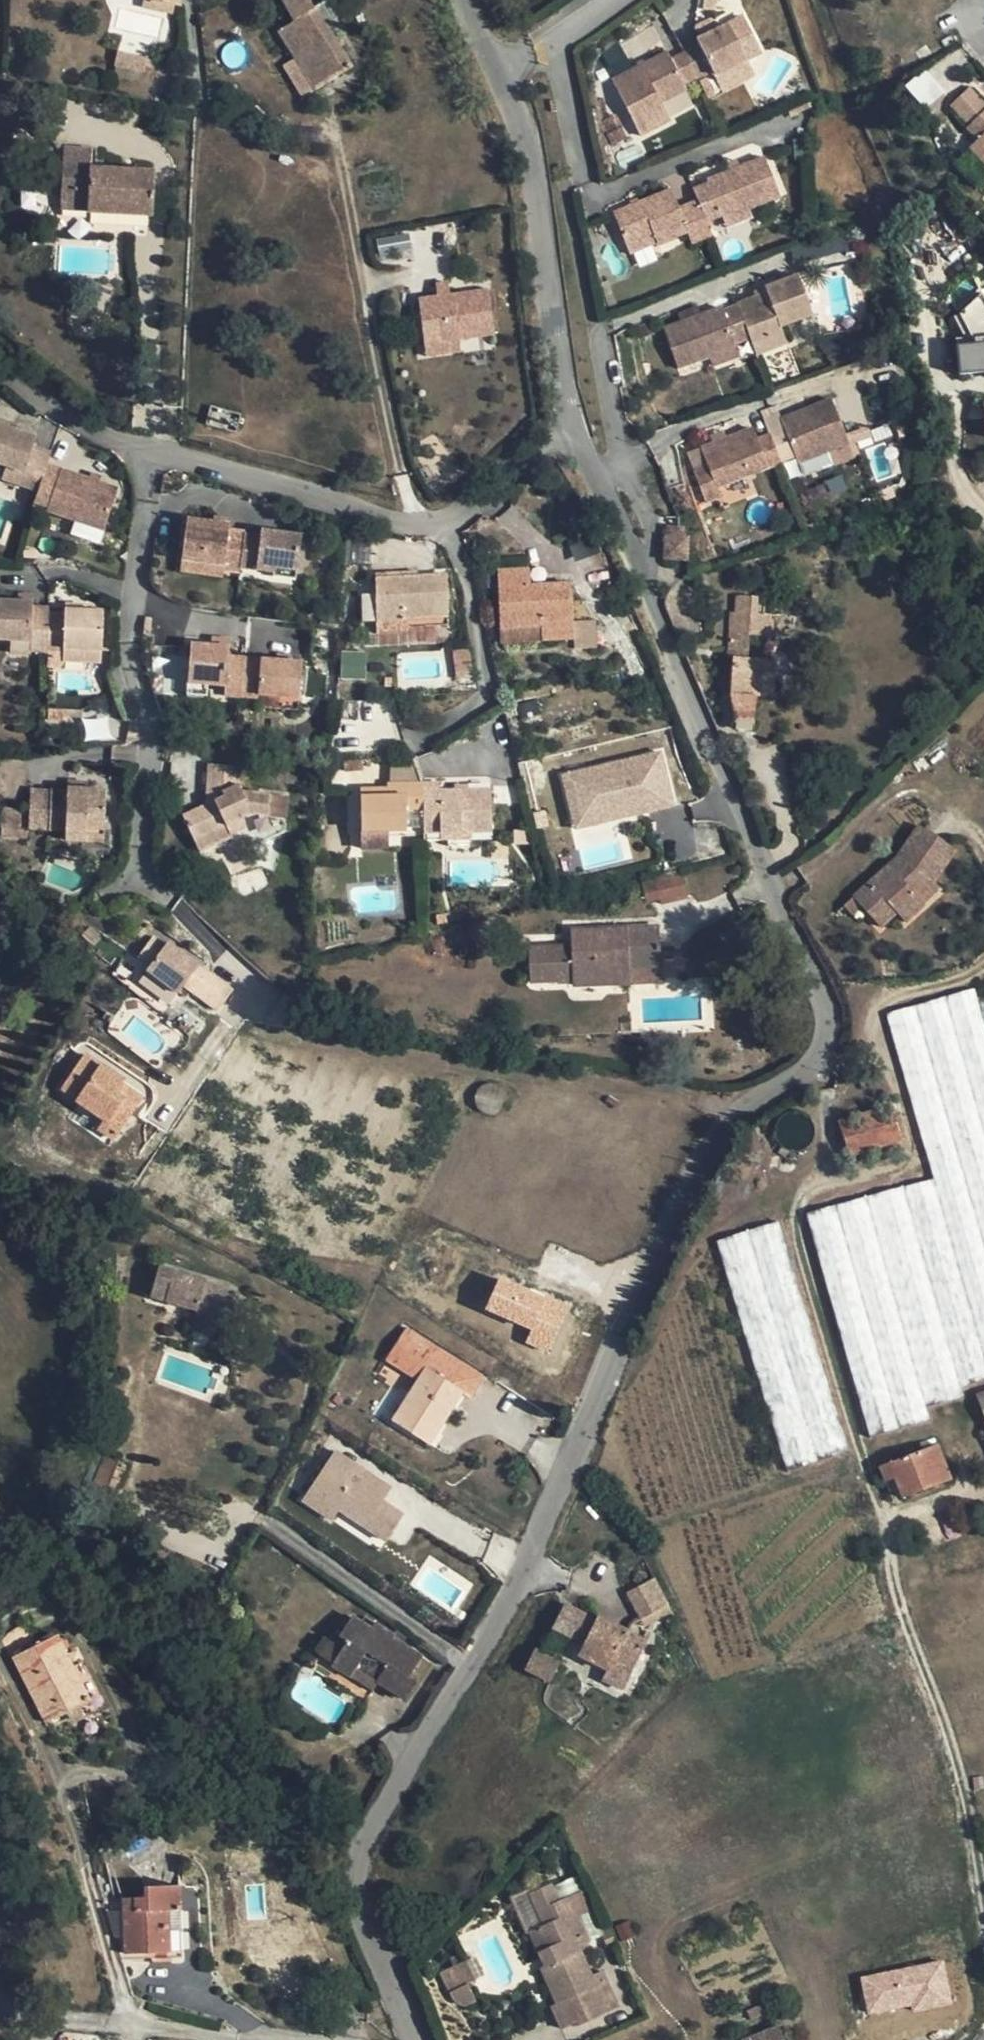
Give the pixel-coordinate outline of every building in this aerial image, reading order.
[(147,9),(178,9),(178,0),(147,0),(147,9)] [(326,3),(332,0),(282,0),(281,0),(294,22),(315,10),(326,3)] [(315,10),(327,30),(338,23),(326,3),(315,10)] [(350,69),(327,30),(315,10),(294,22),(278,31),(314,91),(321,86),(350,69)] [(627,118),(658,104),(684,92),(679,81),(694,76),(696,78),(713,71),(715,75),(745,61),(729,25),(695,41),(699,51),(671,62),(667,54),(612,80),(627,118)] [(117,51),(114,66),(144,72),(147,57),(117,51)] [(923,107),(942,92),(925,70),(905,85),(923,107)] [(688,102),(684,92),(658,104),(662,114),(688,102)] [(964,119),(974,131),(971,134),(983,148),(983,101),(964,119)] [(971,134),(965,139),(983,161),(983,148),(971,134)] [(63,149),(60,210),(151,215),(153,174),(89,170),(90,150),(63,149)] [(719,220),(720,222),(751,210),(779,199),(763,158),(708,181),(710,187),(694,194),(698,205),(705,224),(719,220)] [(711,241),(705,224),(698,205),(678,212),(670,192),(613,215),(625,251),(655,239),(658,247),(687,236),(691,248),(711,241)] [(753,216),(751,210),(720,222),(723,228),(753,216)] [(406,232),(375,239),(381,264),(412,257),(406,232)] [(629,259),(658,247),(655,239),(625,251),(629,259)] [(749,342),(751,345),(783,334),(781,329),(812,317),(798,276),(766,289),(768,294),(737,306),(738,309),(725,314),(724,310),(664,334),(677,373),(709,362),(735,353),(733,348),(749,342)] [(418,295),(424,356),(460,353),(458,338),(494,335),(489,284),(436,289),(436,293),(418,295)] [(956,339),(960,374),(983,372),(983,299),(958,302),(961,338),(956,339)] [(786,342),(783,334),(751,345),(755,354),(786,342)] [(737,359),(735,353),(709,362),(711,368),(737,359)] [(853,445),(833,399),(784,422),(803,466),(853,445)] [(21,430),(0,423),(0,461),(7,463),(23,469),(20,483),(38,488),(46,464),(50,450),(32,445),(35,435),(29,433),(27,437),(20,434),(21,430)] [(784,465),(766,426),(702,455),(709,472),(694,477),(707,510),(722,504),(719,494),(784,465)] [(2,477),(20,483),(23,469),(7,463),(2,477)] [(60,468),(46,464),(38,488),(33,503),(48,507),(60,468)] [(100,478),(87,474),(60,467),(60,468),(48,507),(47,509),(104,527),(117,483),(100,478)] [(212,517),(185,513),(181,552),(224,557),(223,564),(239,566),(240,561),(244,531),(243,529),(227,526),(228,519),(224,519),(212,517)] [(258,524),(258,532),(272,533),(273,526),(258,524)] [(299,528),(273,526),(272,533),(258,532),(244,531),(240,561),(270,565),(271,560),(294,562),(299,528)] [(688,538),(668,539),(669,561),(690,559),(688,538)] [(293,571),(294,562),(271,560),(270,565),(270,569),(293,571)] [(571,625),(570,584),(529,586),(528,570),(497,571),(499,628),(540,626),(571,625)] [(373,580),(375,625),(407,624),(407,619),(447,618),(446,578),(373,580)] [(756,598),(736,595),(734,612),(731,612),(727,656),(733,657),(730,695),(736,727),(752,730),(755,695),(771,697),(773,661),(747,658),(749,634),(767,636),(769,615),(755,614),(756,598)] [(18,601),(0,600),(0,638),(12,638),(29,640),(28,651),(47,651),(49,615),(50,607),(32,606),(32,601),(18,601)] [(67,604),(66,612),(83,613),(84,606),(67,604)] [(49,615),(47,651),(65,653),(65,650),(85,651),(103,652),(105,614),(83,613),(66,612),(66,617),(49,615)] [(407,624),(407,627),(447,626),(447,618),(407,619),(407,624)] [(407,634),(407,627),(407,624),(375,625),(375,634),(407,634)] [(572,640),(571,625),(540,626),(541,641),(572,640)] [(212,631),(211,640),(229,641),(230,634),(212,631)] [(28,655),(28,651),(29,640),(12,638),(11,654),(28,655)] [(187,679),(190,679),(209,681),(226,682),(226,692),(242,694),(245,653),(228,653),(229,641),(211,640),(190,638),(187,679)] [(84,662),(85,651),(65,650),(65,653),(64,661),(84,662)] [(267,661),(267,654),(262,654),(259,689),(299,693),(302,657),(276,655),(275,661),(267,661)] [(341,657),(342,672),(363,672),(363,657),(341,657)] [(207,694),(209,681),(190,679),(188,692),(207,694)] [(85,741),(114,738),(112,716),(83,719),(85,741)] [(664,748),(559,773),(573,830),(678,805),(664,748)] [(182,814),(193,837),(223,824),(224,826),(226,831),(242,824),(239,816),(243,814),(250,812),(265,813),(266,794),(238,792),(236,788),(235,783),(236,766),(206,764),(204,784),(216,782),(221,796),(202,805),(182,814)] [(71,777),(71,785),(88,787),(89,778),(71,777)] [(204,784),(202,805),(221,796),(216,782),(204,784)] [(422,814),(422,833),(490,833),(489,791),(440,791),(440,783),(422,784),(422,814)] [(406,814),(422,814),(422,784),(388,784),(388,788),(388,796),(361,796),(360,832),(406,831),(406,814)] [(108,790),(88,787),(71,785),(70,789),(55,787),(52,826),(66,827),(67,822),(105,827),(108,790)] [(52,826),(55,787),(34,786),(33,802),(8,799),(6,821),(52,826)] [(349,845),(360,844),(358,790),(347,790),(349,845)] [(103,841),(105,827),(67,822),(66,827),(66,836),(103,841)] [(905,922),(923,904),(909,888),(923,873),(933,881),(955,850),(918,823),(896,854),(852,895),(853,897),(861,905),(881,927),(897,912),(905,922)] [(227,835),(226,831),(224,826),(223,824),(193,837),(197,847),(227,835)] [(642,879),(647,905),(688,897),(683,872),(642,879)] [(940,889),(933,881),(923,873),(909,888),(923,904),(940,889)] [(852,913),(861,905),(853,897),(844,905),(852,913)] [(572,980),(572,986),(629,983),(629,967),(660,967),(660,943),(659,928),(570,931),(571,947),(571,954),(572,980)] [(179,943),(169,936),(155,956),(165,963),(162,970),(195,993),(199,986),(231,1009),(247,986),(223,969),(215,982),(204,974),(213,962),(181,940),(179,943)] [(572,980),(571,954),(557,954),(556,948),(528,949),(530,981),(572,980)] [(223,969),(213,962),(204,974),(215,982),(223,969)] [(661,982),(660,967),(629,967),(629,983),(661,982)] [(983,1378),(983,1025),(973,989),(887,1014),(934,1179),(932,1179),(805,1214),(815,1245),(870,1436),(927,1419),(925,1408),(963,1397),(961,1388),(983,1378)] [(147,1094),(85,1051),(57,1090),(101,1122),(95,1130),(113,1142),(147,1094)] [(848,1155),(901,1139),(890,1106),(838,1122),(848,1155)] [(786,1471),(834,1456),(835,1459),(848,1454),(848,1452),(847,1450),(836,1411),(777,1223),(764,1227),(716,1241),(786,1471)] [(158,1267),(150,1297),(194,1310),(192,1321),(215,1328),(226,1286),(158,1267)] [(529,1326),(524,1346),(553,1353),(567,1298),(493,1279),(484,1314),(529,1326)] [(425,1368),(391,1421),(412,1435),(419,1424),(435,1435),(462,1392),(425,1368)] [(429,1446),(435,1435),(419,1424),(412,1435),(429,1446)] [(893,1478),(897,1490),(899,1497),(949,1478),(937,1446),(880,1466),(885,1481),(893,1478)] [(383,1500),(393,1484),(332,1449),(300,1503),(332,1522),(337,1513),(386,1542),(404,1512),(383,1500)] [(102,1459),(94,1456),(79,1492),(88,1495),(102,1459)] [(104,1457),(102,1459),(88,1495),(110,1505),(125,1466),(104,1457)] [(889,1492),(897,1490),(893,1478),(885,1481),(889,1492)] [(668,1605),(654,1577),(625,1592),(639,1619),(668,1605)] [(604,1627),(607,1621),(597,1615),(595,1620),(564,1604),(552,1626),(582,1642),(577,1654),(606,1669),(602,1678),(622,1689),(646,1641),(621,1628),(618,1634),(604,1627)] [(672,1613),(668,1605),(639,1619),(644,1627),(672,1613)] [(420,1656),(401,1645),(391,1638),(392,1635),(373,1623),(370,1629),(359,1622),(350,1617),(337,1637),(345,1642),(331,1664),(331,1665),(371,1692),(377,1683),(405,1701),(416,1683),(407,1678),(420,1656)] [(362,1617),(359,1622),(370,1629),(373,1623),(362,1617)] [(2,1638),(12,1658),(38,1645),(25,1621),(2,1638)] [(621,1628),(607,1621),(604,1627),(618,1634),(621,1628)] [(395,1630),(392,1635),(391,1638),(401,1645),(406,1637),(395,1630)] [(90,1700),(74,1666),(59,1635),(38,1645),(12,1658),(45,1723),(66,1713),(90,1700)] [(322,1658),(331,1664),(345,1642),(337,1637),(322,1658)] [(524,1667),(549,1681),(559,1662),(534,1649),(524,1667)] [(84,1661),(74,1666),(90,1700),(66,1713),(70,1724),(106,1705),(84,1661)] [(973,1792),(983,1790),(983,1778),(983,1775),(971,1778),(973,1792)] [(168,1931),(179,1930),(178,1886),(144,1887),(144,1898),(133,1898),(134,1912),(123,1912),(125,1959),(136,1958),(136,1951),(168,1951),(168,1931)] [(552,1968),(543,1972),(540,1973),(554,2007),(546,2009),(553,2023),(606,2004),(596,1980),(588,1983),(576,1951),(587,1947),(575,1919),(598,1911),(591,1893),(569,1902),(559,1906),(555,1897),(552,1891),(531,1899),(538,1914),(543,1930),(529,1936),(538,1959),(547,1955),(552,1968)] [(122,1898),(123,1912),(134,1912),(133,1898),(122,1898)] [(543,1930),(538,1914),(531,1899),(517,1905),(527,1931),(529,1936),(543,1930)] [(180,1958),(179,1930),(168,1931),(168,1951),(136,1951),(136,1958),(180,1958)] [(538,1959),(543,1972),(552,1968),(547,1955),(538,1959)] [(944,1959),(859,1976),(868,2018),(952,2001),(944,1959)] [(474,1961),(464,1964),(472,1985),(481,1981),(474,1961)] [(472,1985),(464,1964),(449,1970),(456,1990),(472,1985)] [(778,2026),(745,2039),(784,2039),(778,2026)]
